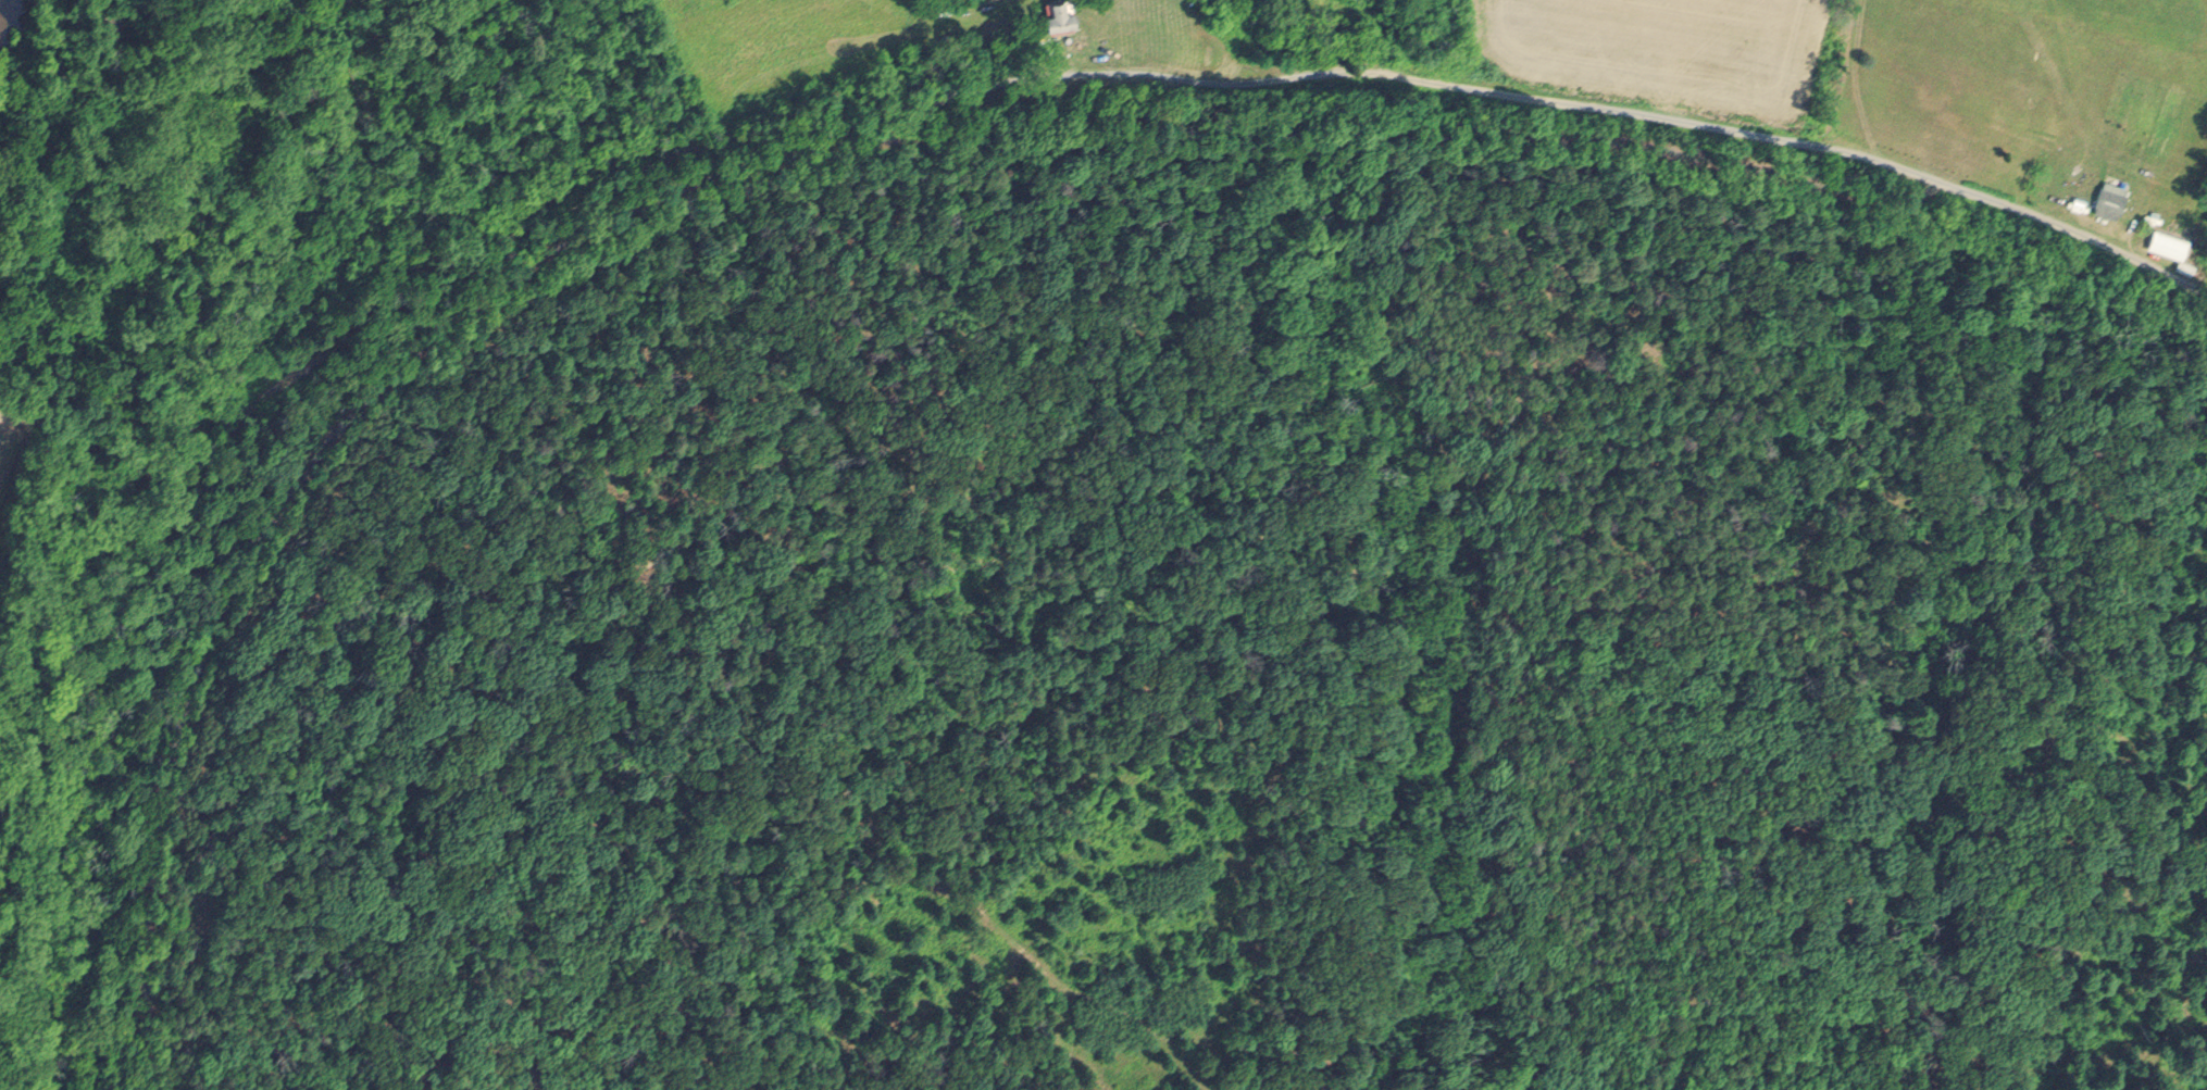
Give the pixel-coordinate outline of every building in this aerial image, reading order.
[(1045,2),(1045,31),(1072,31),(1072,2),(1045,2)] [(2128,190),(2102,182),(2092,214),(2118,223),(2128,190)] [(2178,259),(2175,271),(2191,276),(2194,266),(2182,263),(2188,240),(2153,230),(2147,251),(2178,259)]
